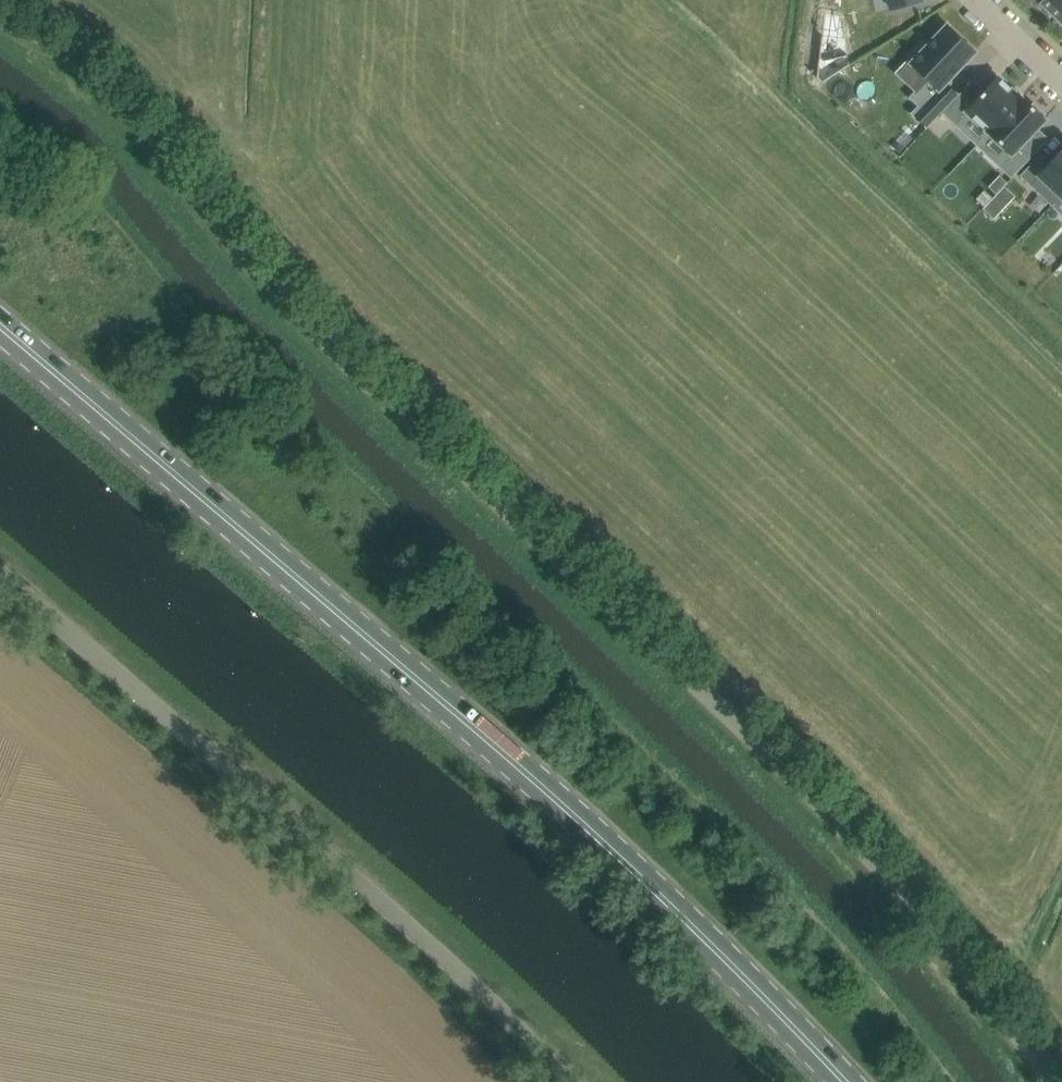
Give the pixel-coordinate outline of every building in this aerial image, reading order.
[(891,8),(922,0),(921,0),(889,0),(891,8)] [(1041,1),(1040,2),(1057,19),(1061,14),(1061,0),(1040,0),(1041,1)] [(923,42),(911,55),(913,57),(915,59),(911,63),(924,75),(928,79),(911,97),(920,106),(913,113),(928,127),(942,112),(958,94),(958,93),(946,82),(973,52),(974,53),(975,52),(947,25),(928,46),(923,42)] [(958,94),(942,112),(956,126),(969,114),(977,121),(985,130),(988,132),(987,133),(976,145),(1022,97),(1021,97),(1020,98),(998,77),(984,91),(972,80),(958,94)] [(1022,97),(976,145),(977,146),(989,133),(1012,155),(1000,167),(1011,178),(1035,154),(1023,142),(1044,119),(1042,116),(1044,114),(1033,104),(1031,106),(1022,97)] [(1060,196),(1061,194),(1061,150),(1051,162),(1041,153),(1020,175),(1052,206),(1061,196),(1060,196)] [(987,203),(982,209),(993,219),(999,214),(987,203)]
